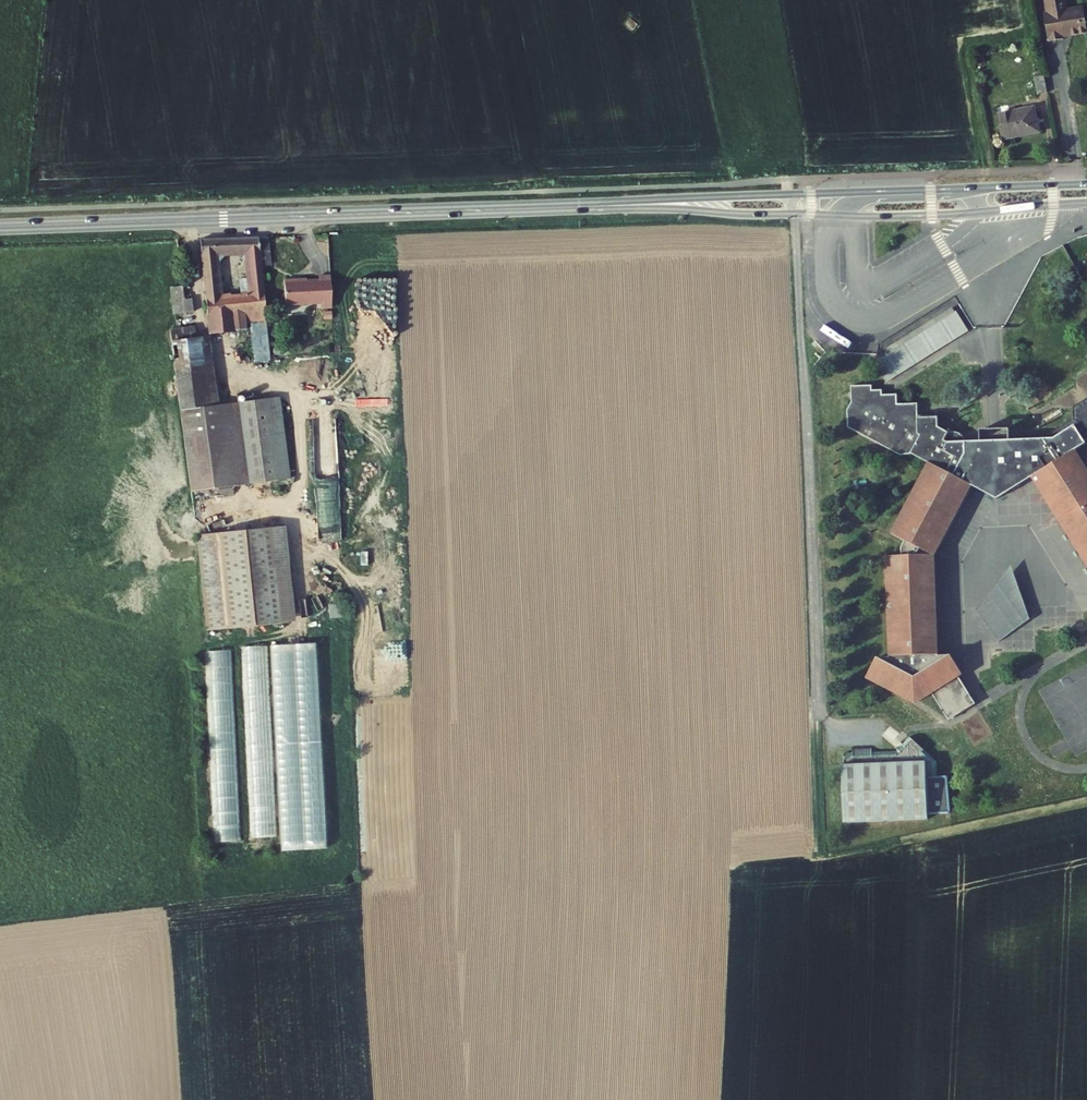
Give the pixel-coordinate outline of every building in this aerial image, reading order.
[(1056,12),(1053,13),(1059,41),(1073,39),(1073,36),(1086,33),(1086,5),(1077,6),(1076,0),(1054,0),(1056,12)] [(1047,81),(1037,81),(1040,95),(1050,94),(1047,81)] [(1037,108),(1002,115),(1007,140),(1042,132),(1037,108)] [(239,323),(258,321),(274,320),(268,260),(266,239),(206,239),(215,324),(227,323),(239,323)] [(266,239),(268,260),(278,259),(276,239),(266,239)] [(339,313),(337,281),(326,281),(326,285),(305,286),(305,284),(292,285),(293,309),(329,308),(330,313),(339,313)] [(187,288),(175,289),(178,316),(190,315),(200,314),(198,296),(188,296),(187,288)] [(958,310),(876,362),(889,382),(971,331),(958,310)] [(185,318),(192,398),(222,395),(216,327),(202,328),(201,317),(185,318)] [(275,332),(264,333),(264,343),(276,342),(275,332)] [(273,390),(235,394),(243,475),(281,472),(273,390)] [(994,501),(1032,478),(1086,574),(1086,472),(1075,453),(1086,444),(1086,403),(1075,410),(1075,421),(1040,441),(1007,441),(1007,432),(981,433),(981,441),(966,441),(964,434),(958,431),(949,431),(940,427),(941,416),(920,416),(920,406),(898,405),(898,398),(883,398),(884,394),(874,394),(874,390),(854,391),(854,409),(850,417),(851,427),(893,450),(900,448),(930,464),(892,536),(904,542),(896,553),(897,560),(881,560),(887,661),(935,661),(930,559),(969,487),(994,501)] [(222,395),(192,398),(199,479),(243,475),(235,394),(222,395)] [(299,611),(291,515),(276,516),(285,612),(299,611)] [(285,612),(276,516),(203,523),(212,619),(285,612)] [(1017,583),(977,595),(991,639),(1031,627),(1017,583)] [(296,747),(318,747),(315,643),(292,644),(296,747)] [(255,651),(255,657),(265,656),(265,647),(244,647),(244,652),(255,651)] [(211,675),(213,748),(219,748),(219,755),(229,754),(229,747),(234,747),(231,650),(206,651),(207,675),(211,675)] [(962,679),(949,660),(935,661),(887,661),(876,660),(865,682),(914,708),(932,698),(945,688),(959,681),(962,679)] [(945,688),(932,698),(936,703),(948,723),(974,706),(959,681),(945,688)] [(845,760),(841,760),(844,824),(931,820),(931,813),(952,813),(949,777),(937,777),(937,759),(910,734),(896,750),(874,751),(874,746),(854,747),(854,752),(845,752),(845,760)] [(253,742),(253,747),(269,747),(269,735),(261,735),(261,742),(253,742)] [(214,820),(215,842),(237,841),(234,777),(228,777),(227,766),(214,766),(217,819),(214,820)] [(302,767),(305,850),(324,849),(321,766),(302,767)] [(252,826),(253,838),(277,836),(276,824),(252,826)]
